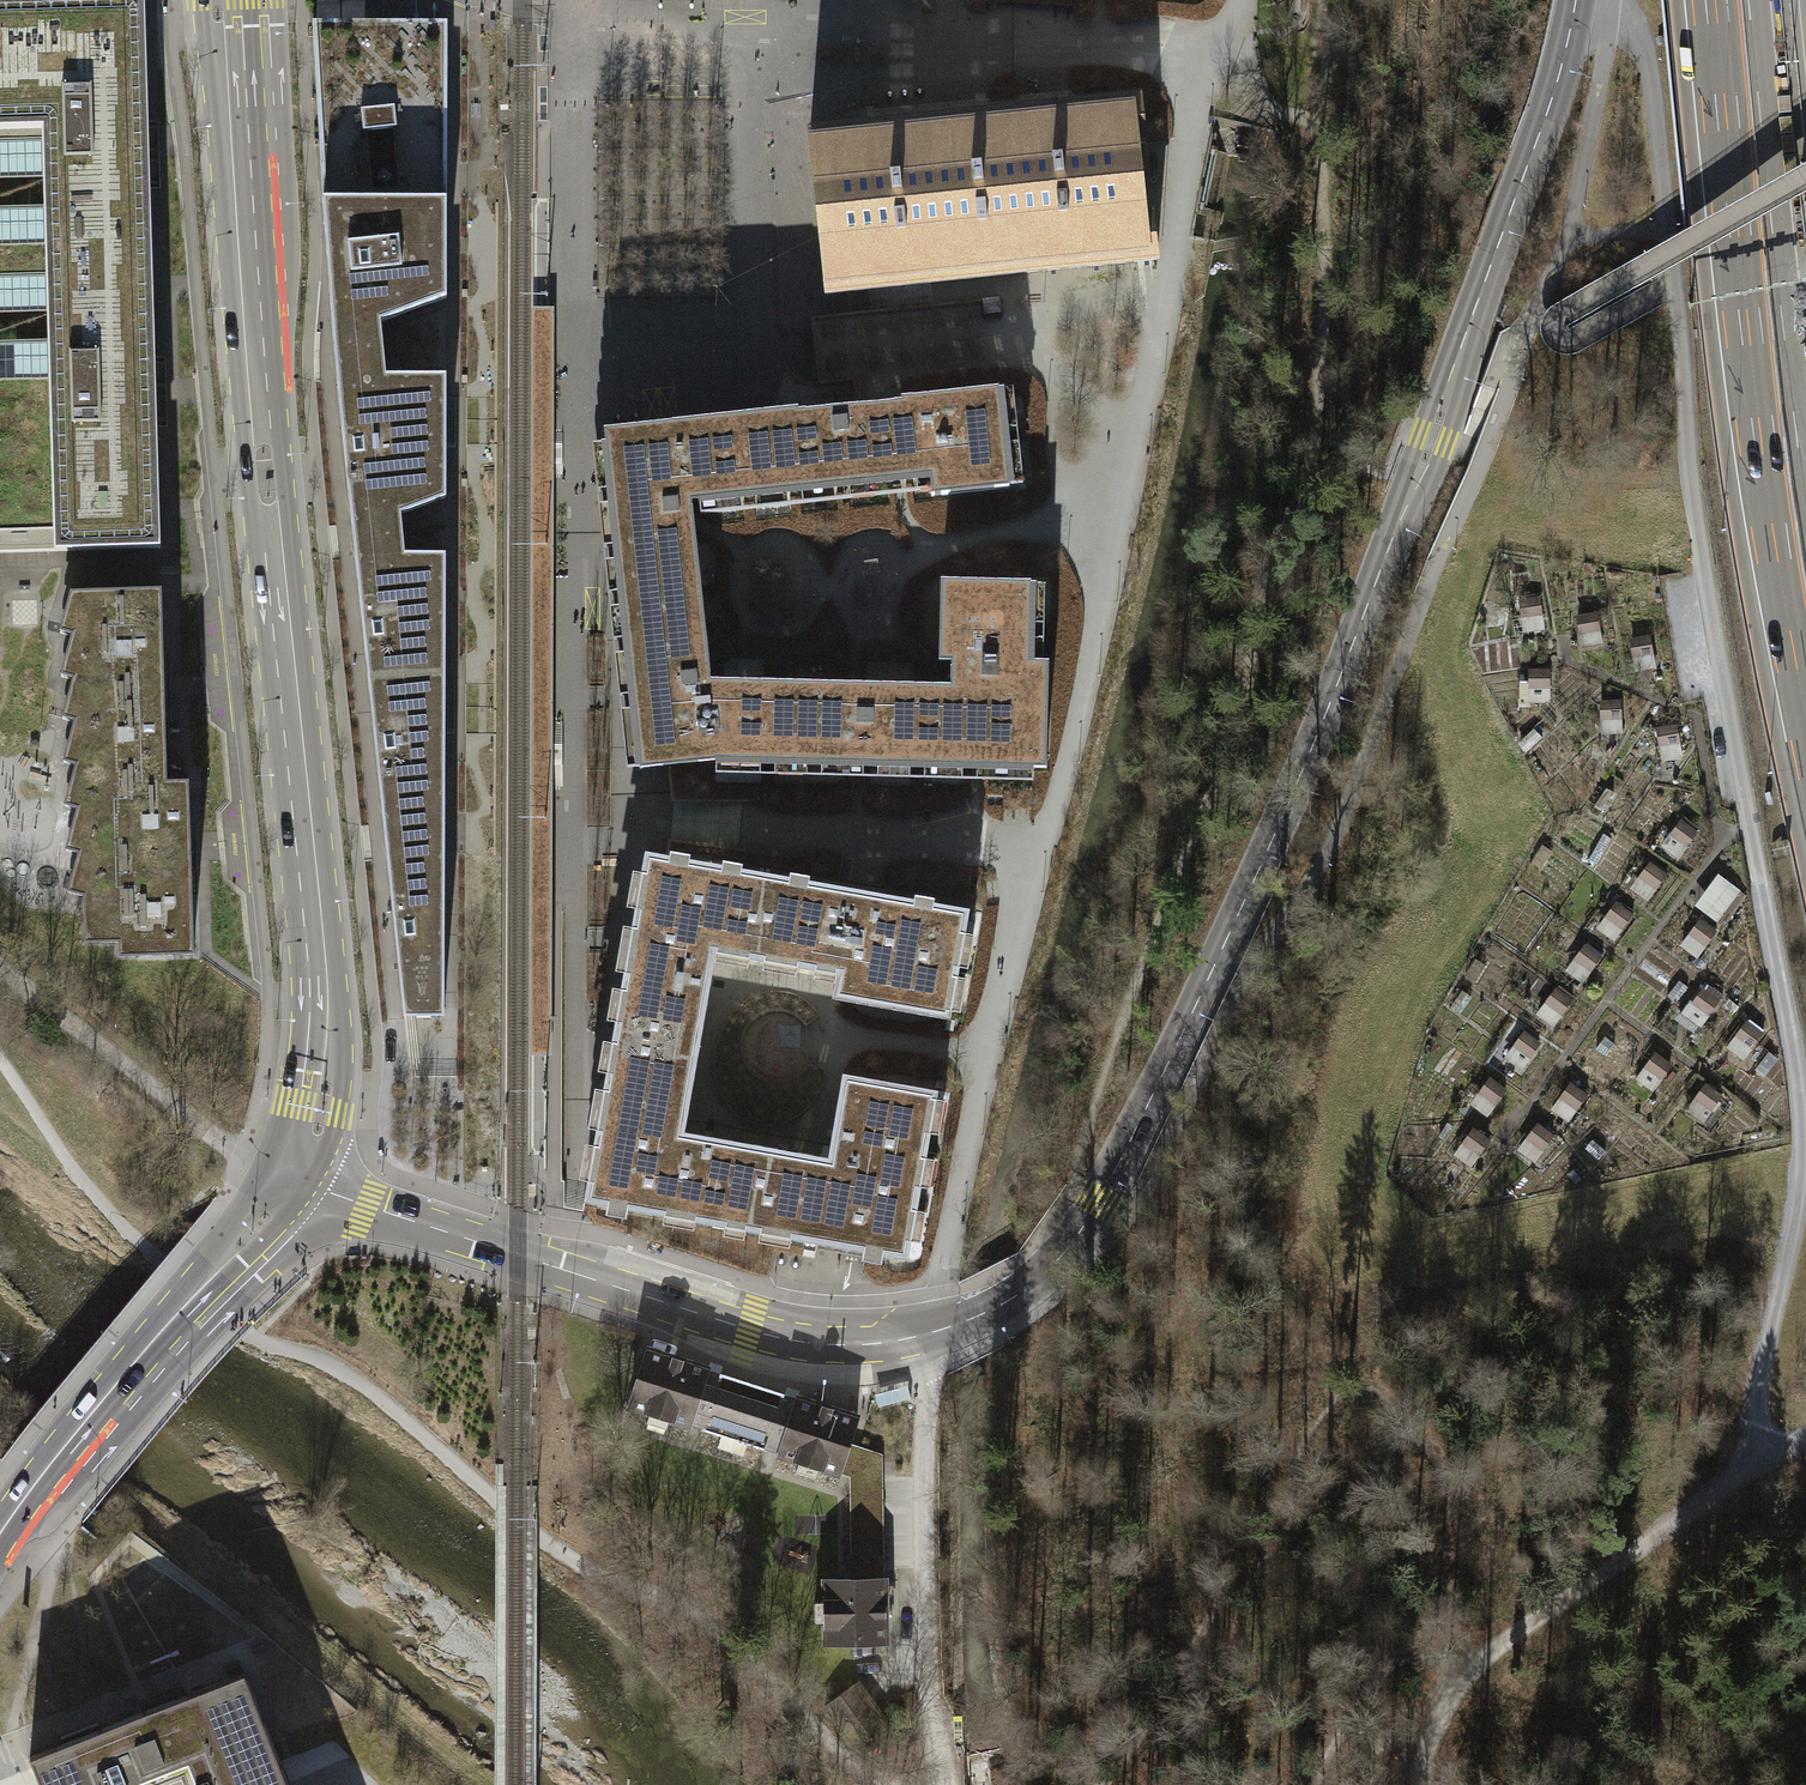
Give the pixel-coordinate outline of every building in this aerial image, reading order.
[(0,7),(0,134),(51,134),(60,390),(0,392),(0,561),(169,555),(151,0),(0,7)] [(322,200),(446,200),(447,24),(427,24),(312,23),(322,200)] [(809,133),(826,294),(1157,260),(1152,216),(1145,216),(1137,144),(1144,143),(1140,99),(809,133)] [(362,351),(382,349),(379,323),(445,298),(446,200),(322,200),(334,349),(362,346),(362,351)] [(354,541),(402,536),(400,515),(445,497),(446,376),(385,376),(382,349),(362,351),(362,346),(334,349),(354,541)] [(805,413),(813,489),(898,480),(930,476),(932,496),(1010,487),(999,389),(901,399),(901,402),(866,406),(805,412),(805,413)] [(682,423),(691,502),(813,489),(805,413),(797,414),(797,411),(682,423)] [(614,528),(693,519),(691,502),(682,423),(604,432),(614,528)] [(693,519),(614,528),(624,620),(703,611),(693,523),(693,519)] [(368,680),(445,672),(445,554),(403,554),(402,536),(354,541),(368,680)] [(951,685),(919,685),(917,764),(1046,767),(1048,662),(1029,662),(1030,583),(940,580),(939,661),(950,661),(950,672),(951,685)] [(164,688),(162,591),(70,593),(59,633),(70,636),(60,677),(72,681),(104,680),(104,699),(117,699),(117,695),(131,695),(131,689),(164,688)] [(712,696),(710,680),(708,663),(703,611),(624,620),(634,705),(712,696)] [(385,840),(444,834),(445,672),(368,680),(385,840)] [(104,680),(72,681),(61,719),(73,722),(62,763),(74,766),(106,766),(106,786),(120,785),(120,782),(134,781),(133,771),(166,771),(166,760),(164,688),(131,689),(131,695),(117,695),(117,699),(104,699),(104,680)] [(712,696),(634,705),(641,768),(718,760),(768,761),(769,681),(710,680),(712,696)] [(917,764),(919,685),(854,683),(769,681),(768,761),(917,764)] [(106,766),(74,766),(63,806),(76,810),(64,850),(77,854),(122,853),(122,857),(136,856),(135,872),(191,870),(189,782),(167,782),(166,771),(133,771),(134,781),(120,782),(120,785),(106,786),(106,766)] [(402,1015),(444,1015),(444,834),(385,840),(402,1015)] [(756,924),(765,874),(646,852),(630,938),(715,953),(756,961),(762,925),(756,924)] [(122,853),(77,854),(66,892),(82,897),(83,943),(117,942),(118,957),(194,954),(191,870),(135,872),(136,856),(122,857),(122,853)] [(1700,907),(1725,920),(1743,885),(1717,872),(1700,907)] [(832,999),(950,1019),(969,909),(765,874),(756,924),(762,925),(756,961),(836,974),(832,999)] [(1701,955),(1714,934),(1697,923),(1685,944),(1701,955)] [(715,953),(630,938),(614,1030),(669,1040),(666,1054),(696,1059),(715,953)] [(1701,1030),(1723,996),(1704,983),(1682,1017),(1701,1030)] [(669,1040),(614,1030),(598,1116),(684,1131),(696,1059),(666,1054),(669,1040)] [(828,1156),(773,1147),(766,1189),(756,1187),(748,1229),(908,1257),(937,1090),(842,1074),(828,1156)] [(1476,1104),(1492,1112),(1501,1093),(1485,1085),(1476,1104)] [(684,1131),(598,1116),(584,1200),(748,1229),(756,1187),(766,1189),(773,1147),(684,1131)] [(1460,1157),(1480,1163),(1488,1137),(1468,1130),(1460,1157)] [(689,1425),(705,1369),(648,1350),(630,1406),(689,1425)] [(689,1425),(779,1454),(797,1398),(705,1369),(689,1425)] [(797,1398),(779,1454),(838,1473),(856,1418),(797,1398)] [(825,1580),(826,1643),(886,1641),(884,1579),(825,1580)] [(239,1672),(24,1756),(35,1784),(283,1784),(239,1672)] [(824,1707),(853,1747),(886,1723),(857,1683),(824,1707)]
